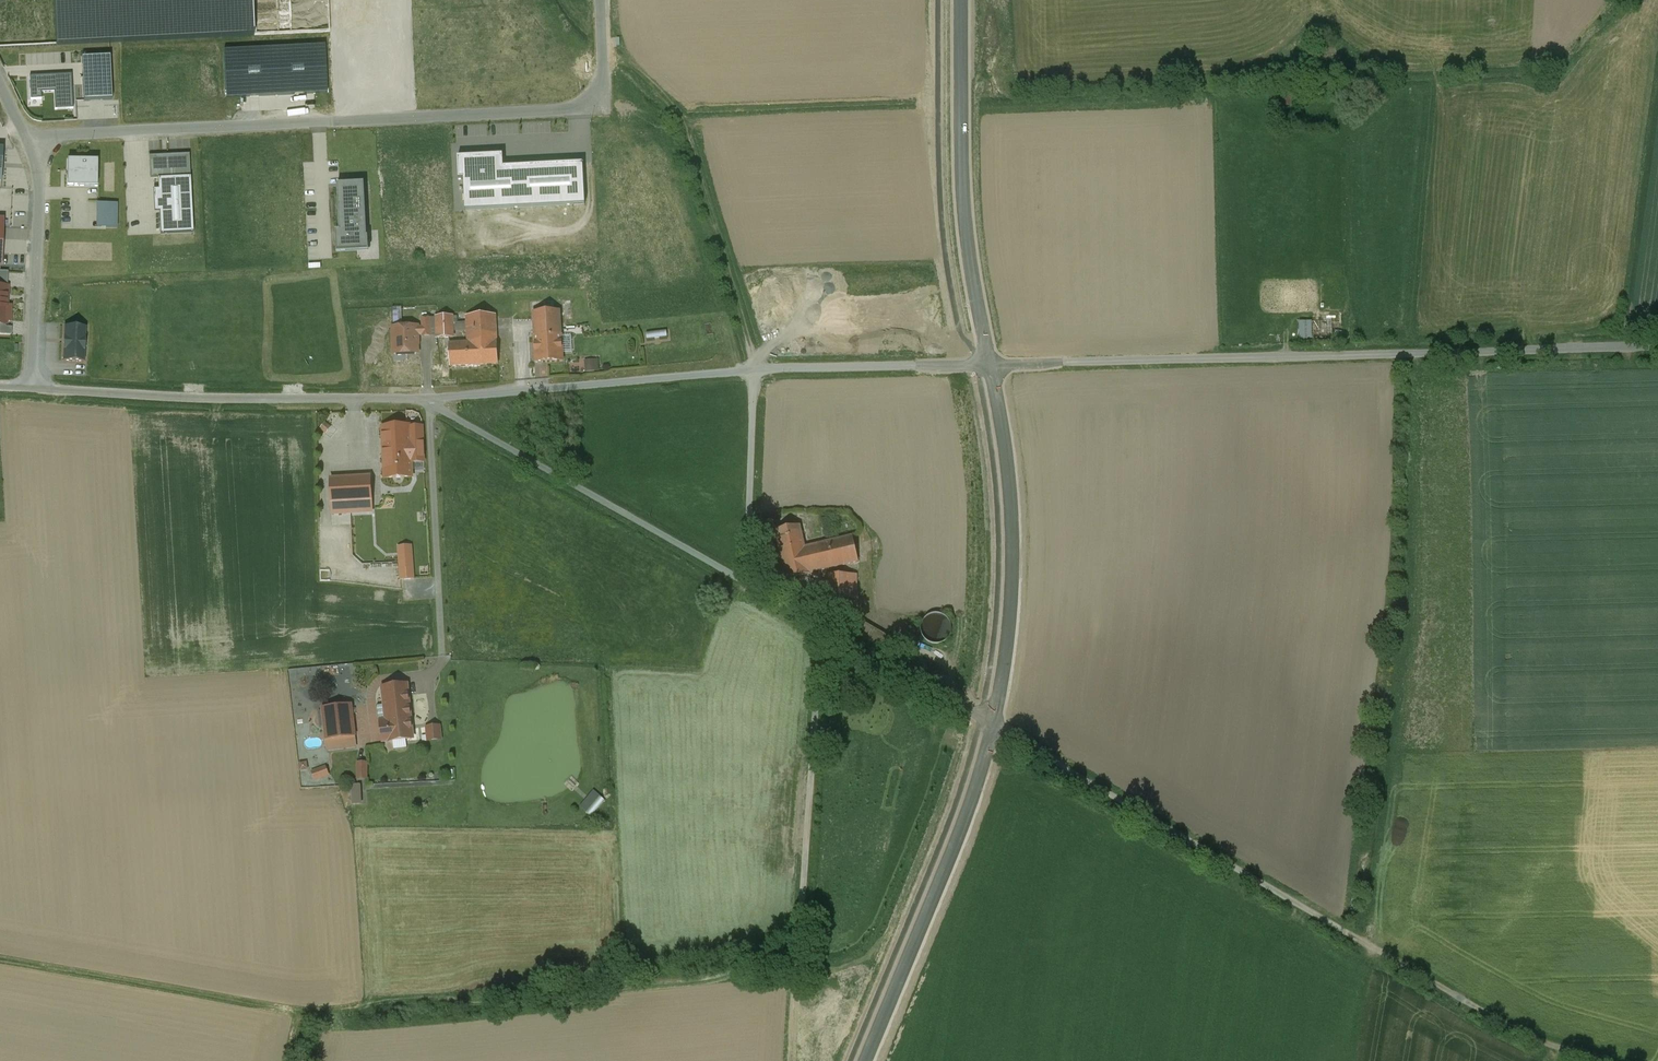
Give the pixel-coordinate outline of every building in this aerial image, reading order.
[(84,97),(112,96),(110,54),(82,55),(84,97)] [(190,154),(149,156),(150,180),(158,179),(191,177),(190,154)] [(68,163),(67,190),(96,191),(97,164),(68,163)] [(191,177),(158,179),(161,234),(194,233),(191,177)] [(341,248),(368,247),(366,178),(338,179),(341,248)] [(117,206),(96,206),(96,230),(117,230),(117,206)] [(0,287),(0,325),(6,325),(6,322),(10,322),(11,306),(7,306),(8,287),(0,287)] [(534,311),(535,336),(561,335),(560,310),(534,311)] [(466,322),(453,322),(454,331),(467,331),(468,343),(449,344),(450,366),(499,364),(497,315),(467,315),(466,322)] [(454,338),(454,331),(453,322),(452,316),(436,317),(437,339),(454,338)] [(423,326),(423,336),(432,336),(431,319),(422,320),(423,326)] [(1302,337),(1335,337),(1335,319),(1302,319),(1302,337)] [(423,336),(423,326),(388,327),(389,352),(407,352),(407,358),(417,358),(417,346),(419,345),(419,336),(423,336)] [(64,329),(63,364),(84,365),(86,330),(64,329)] [(562,361),(561,335),(535,336),(537,361),(562,361)] [(587,358),(588,370),(602,369),(601,357),(587,358)] [(331,428),(325,424),(321,429),(327,433),(331,428)] [(423,425),(382,428),(385,478),(413,477),(411,462),(424,462),(423,425)] [(374,551),(370,477),(330,478),(333,514),(349,513),(351,552),(374,551)] [(775,531),(783,569),(792,567),(790,558),(806,554),(805,548),(799,525),(775,531)] [(852,537),(805,548),(806,554),(790,558),(792,567),(783,569),(786,579),(858,562),(852,537)] [(415,578),(412,546),(399,547),(401,579),(415,578)] [(833,622),(858,621),(857,574),(829,575),(829,581),(824,582),(824,587),(830,587),(829,615),(833,615),(833,622)] [(941,615),(936,614),(931,615),(927,617),(924,620),(921,624),(921,629),(922,634),(924,639),(928,642),(933,644),(938,644),(943,642),(947,639),(950,634),(951,629),(950,624),(948,620),(945,617),(941,615)] [(896,642),(861,621),(854,633),(889,654),(896,642)] [(382,687),(386,721),(389,741),(413,739),(408,684),(382,687)] [(325,730),(326,739),(355,736),(351,705),(323,708),(322,711),(321,712),(319,713),(321,729),(322,730),(325,730)] [(445,738),(444,723),(428,724),(429,739),(445,738)] [(356,747),(355,736),(326,739),(327,751),(356,747)] [(368,780),(368,764),(358,764),(358,780),(368,780)] [(330,777),(326,767),(312,773),(315,782),(330,777)] [(362,807),(362,787),(351,787),(351,807),(362,807)] [(594,815),(608,799),(597,789),(582,805),(594,815)]
